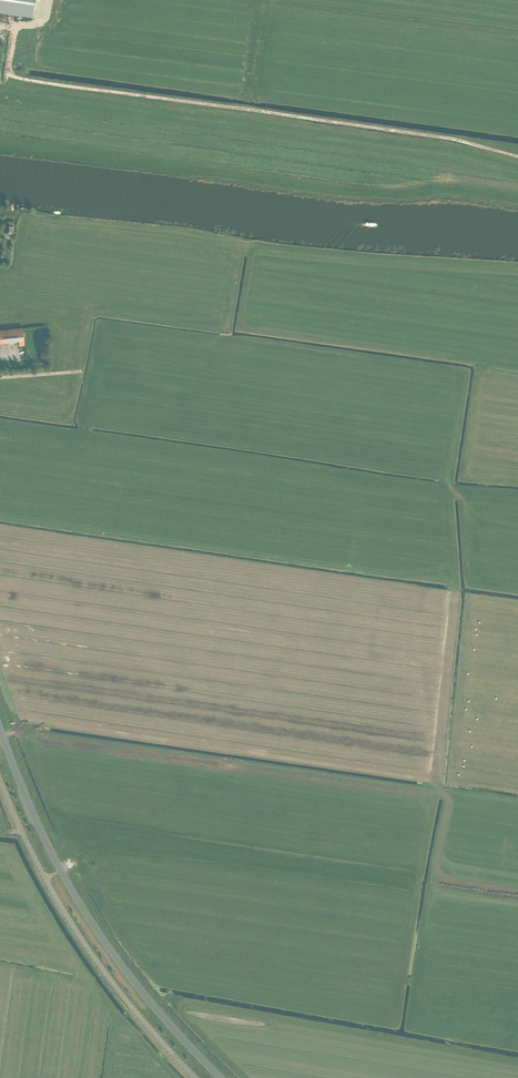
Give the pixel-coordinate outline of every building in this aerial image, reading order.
[(33,18),(35,0),(0,0),(0,13),(33,18)] [(25,346),(23,328),(0,331),(0,344),(19,342),(20,346),(25,346)] [(89,841),(69,849),(74,861),(82,858),(79,852),(86,849),(85,848),(90,846),(92,852),(94,851),(92,844),(90,845),(89,841)] [(98,858),(114,852),(113,848),(96,854),(98,858)] [(85,861),(88,867),(95,863),(93,859),(92,857),(85,861)]
